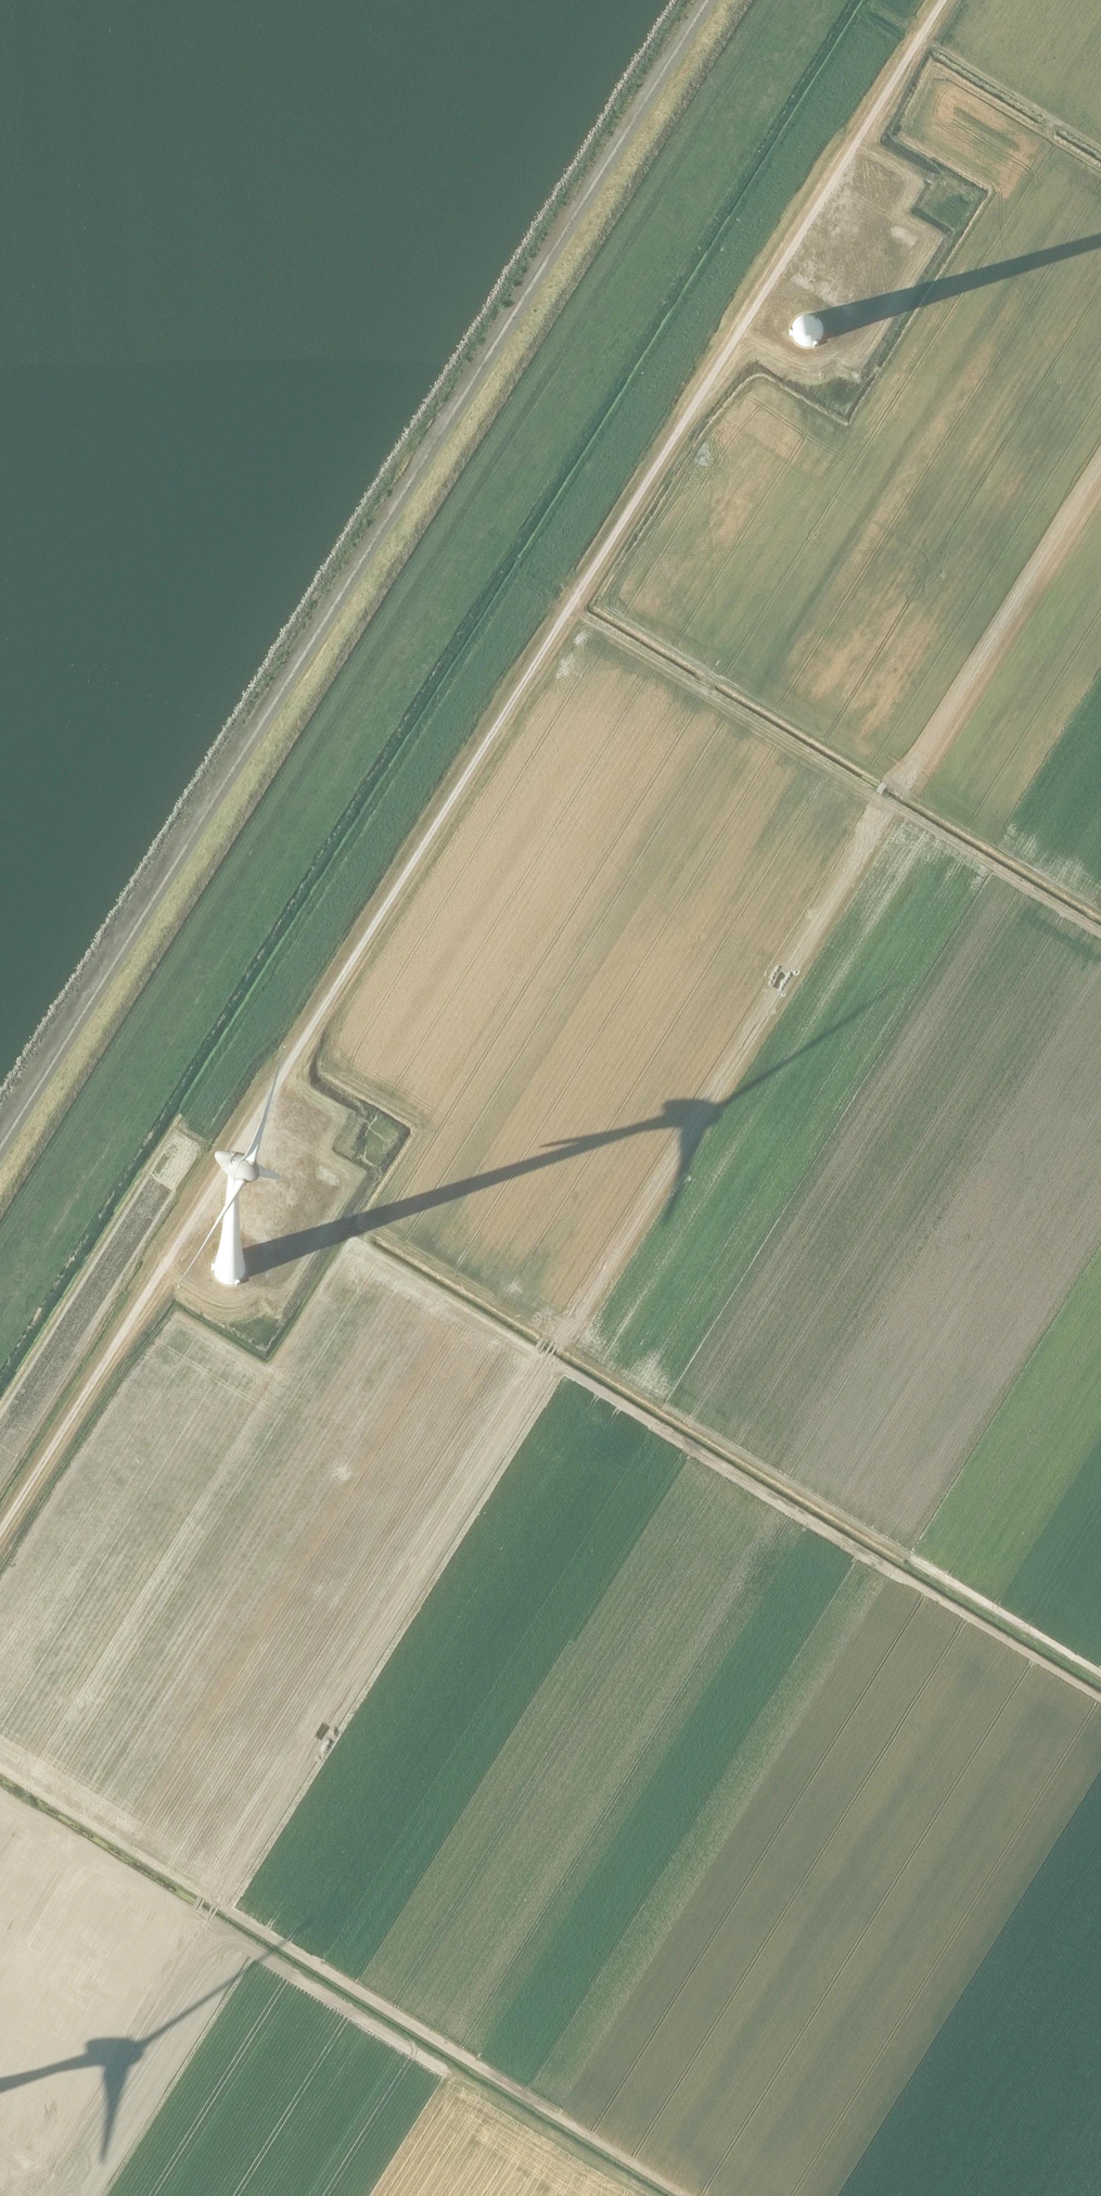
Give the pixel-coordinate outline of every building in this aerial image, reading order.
[(791,323),(790,328),(791,333),(793,338),(796,341),(801,344),(805,346),(811,346),(815,344),(820,341),(823,338),(825,333),(826,328),(825,323),(823,318),(820,314),(815,312),(811,310),(805,310),(801,312),(796,314),(793,318),(791,323)] [(212,1263),(211,1268),(212,1273),(214,1278),(217,1281),(221,1284),(226,1286),(231,1286),(236,1284),(241,1282),(244,1278),(246,1273),(247,1268),(246,1263),(244,1258),(241,1254),(236,1252),(231,1250),(226,1250),(221,1252),(217,1254),(214,1258),(212,1263)]
